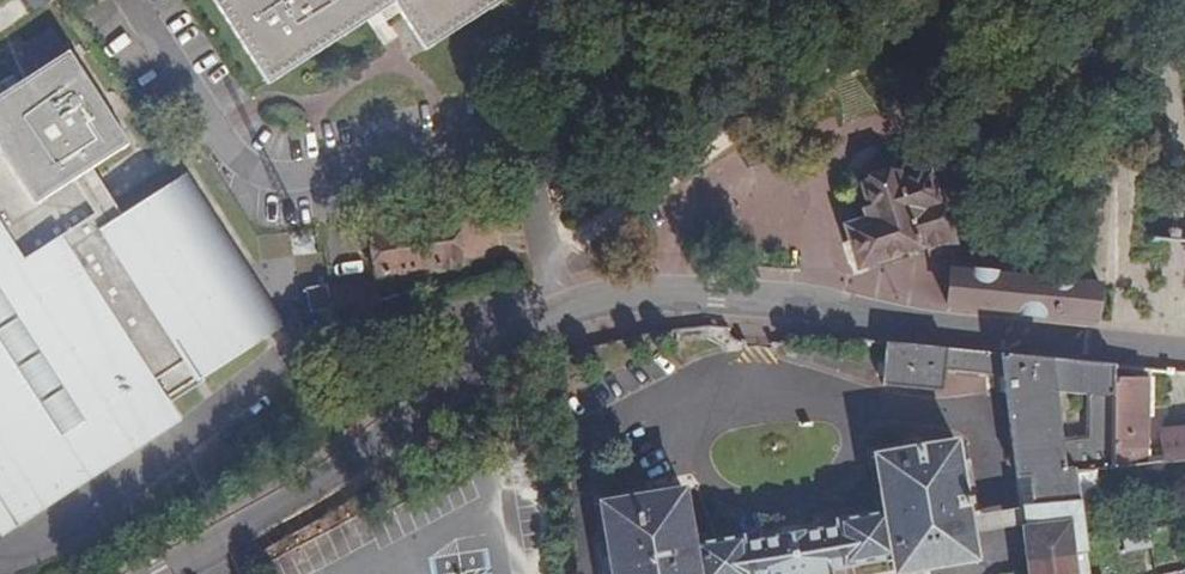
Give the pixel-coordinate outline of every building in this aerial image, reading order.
[(503,0),(210,0),(267,86),(392,4),(426,52),(466,25),(503,0)] [(1,537),(179,421),(167,401),(283,326),(182,172),(117,213),(89,169),(127,145),(67,54),(0,97),(0,535),(1,537)] [(934,201),(927,176),(900,185),(897,176),(890,178),(888,174),(884,173),(880,173),(875,174),(871,176),(868,180),(866,182),(867,185),(860,187),(872,229),(846,237),(854,265),(919,246),(922,256),(956,246),(942,199),(934,201)] [(452,220),(372,232),(378,276),(459,263),(452,220)] [(1097,321),(1100,286),(951,270),(948,307),(1034,315),(1097,321)] [(379,316),(374,284),(329,291),(335,326),(379,316)] [(325,286),(306,289),(310,311),(328,308),(325,286)] [(1108,322),(1107,287),(1100,286),(1097,321),(1108,322)] [(1019,510),(1021,528),(1018,528),(1024,573),(1088,573),(1073,475),(1078,475),(1110,472),(1110,454),(1110,380),(1110,368),(884,347),(881,389),(943,396),(945,375),(1002,380),(1014,480),(1026,479),(1030,508),(1019,510)] [(1149,453),(1148,380),(1110,380),(1110,454),(1149,453)] [(1183,464),(1180,432),(1157,435),(1160,467),(1183,464)] [(825,566),(889,555),(892,573),(909,573),(975,563),(970,536),(967,518),(954,443),(872,457),(883,518),(830,527),(830,534),(746,548),(744,541),(693,550),(682,491),(598,506),(610,573),(826,573),(825,566)] [(1021,528),(1019,510),(967,518),(970,536),(1017,528),(1018,528),(1021,528)] [(1151,551),(1147,521),(1126,525),(1127,534),(1120,535),(1123,556),(1151,551)]
